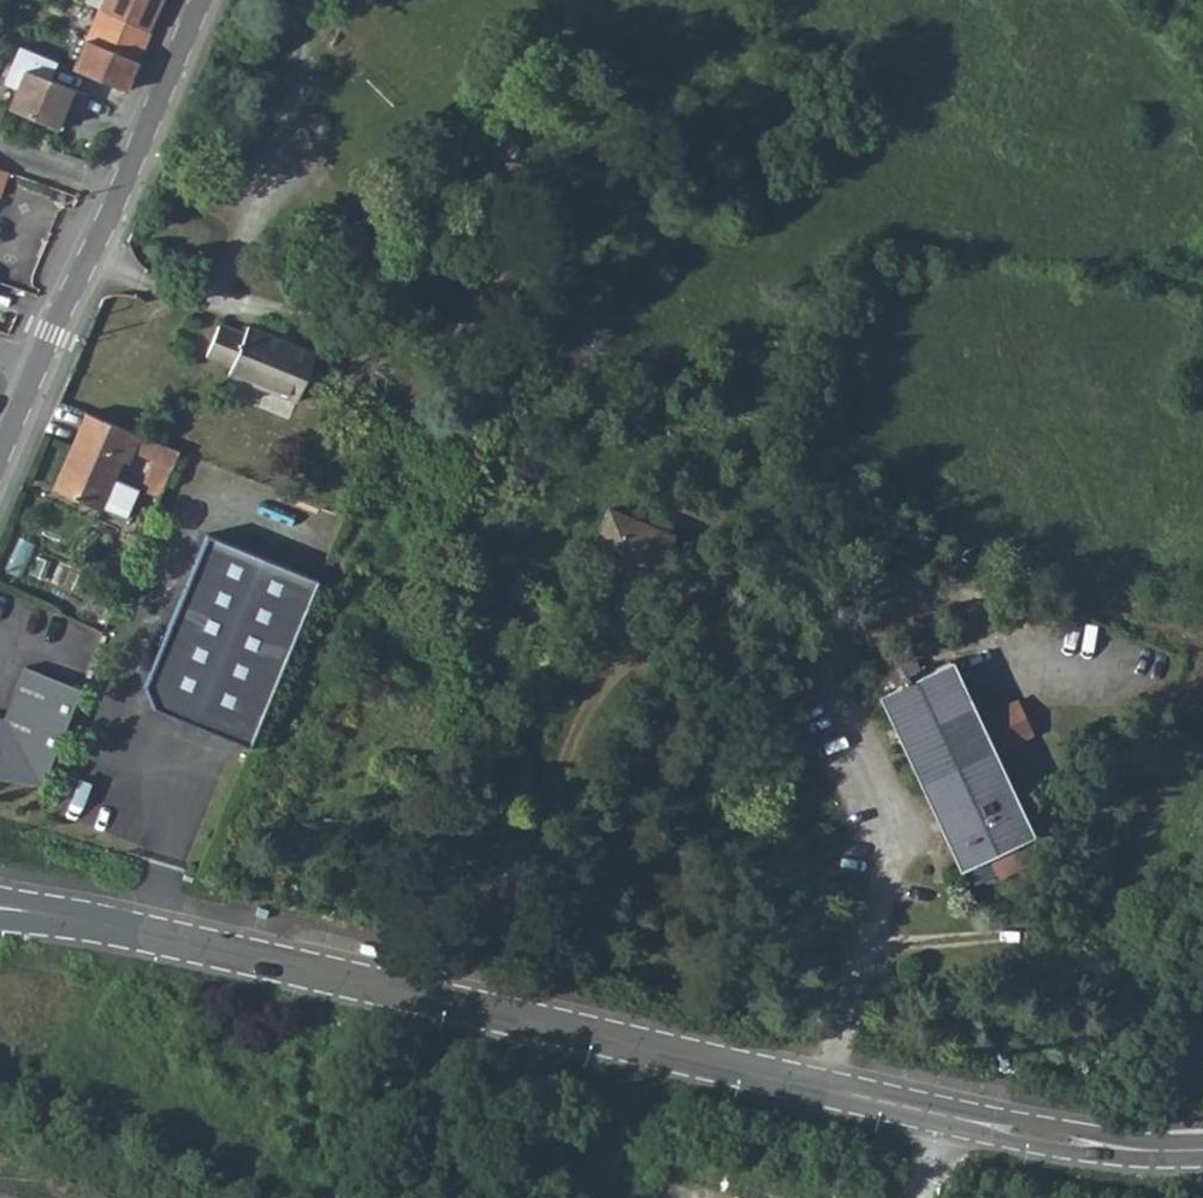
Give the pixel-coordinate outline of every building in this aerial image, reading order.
[(99,10),(103,0),(94,0),(91,7),(99,10)] [(99,10),(149,31),(163,0),(103,0),(99,10)] [(99,10),(95,18),(88,16),(80,36),(85,38),(72,69),(125,90),(149,31),(99,10)] [(48,79),(55,62),(18,47),(5,82),(18,88),(11,107),(58,125),(65,109),(82,115),(90,95),(48,79)] [(1,197),(10,171),(0,167),(0,197),(1,197)] [(300,407),(320,356),(253,330),(250,337),(222,327),(208,360),(235,370),(232,379),(300,407)] [(115,477),(123,459),(130,462),(134,451),(155,460),(147,480),(164,488),(179,451),(142,436),(87,413),(55,489),(116,515),(126,490),(120,488),(122,480),(115,477)] [(609,512),(591,554),(602,558),(620,516),(609,512)] [(654,580),(672,538),(620,516),(602,558),(654,580)] [(250,749),(320,583),(209,536),(146,686),(155,709),(250,749)] [(81,688),(25,665),(3,718),(0,718),(0,779),(40,783),(81,688)] [(945,666),(873,699),(955,875),(984,861),(992,879),(1021,866),(1012,848),(1027,842),(987,756),(1027,737),(1010,701),(970,719),(945,666)]
